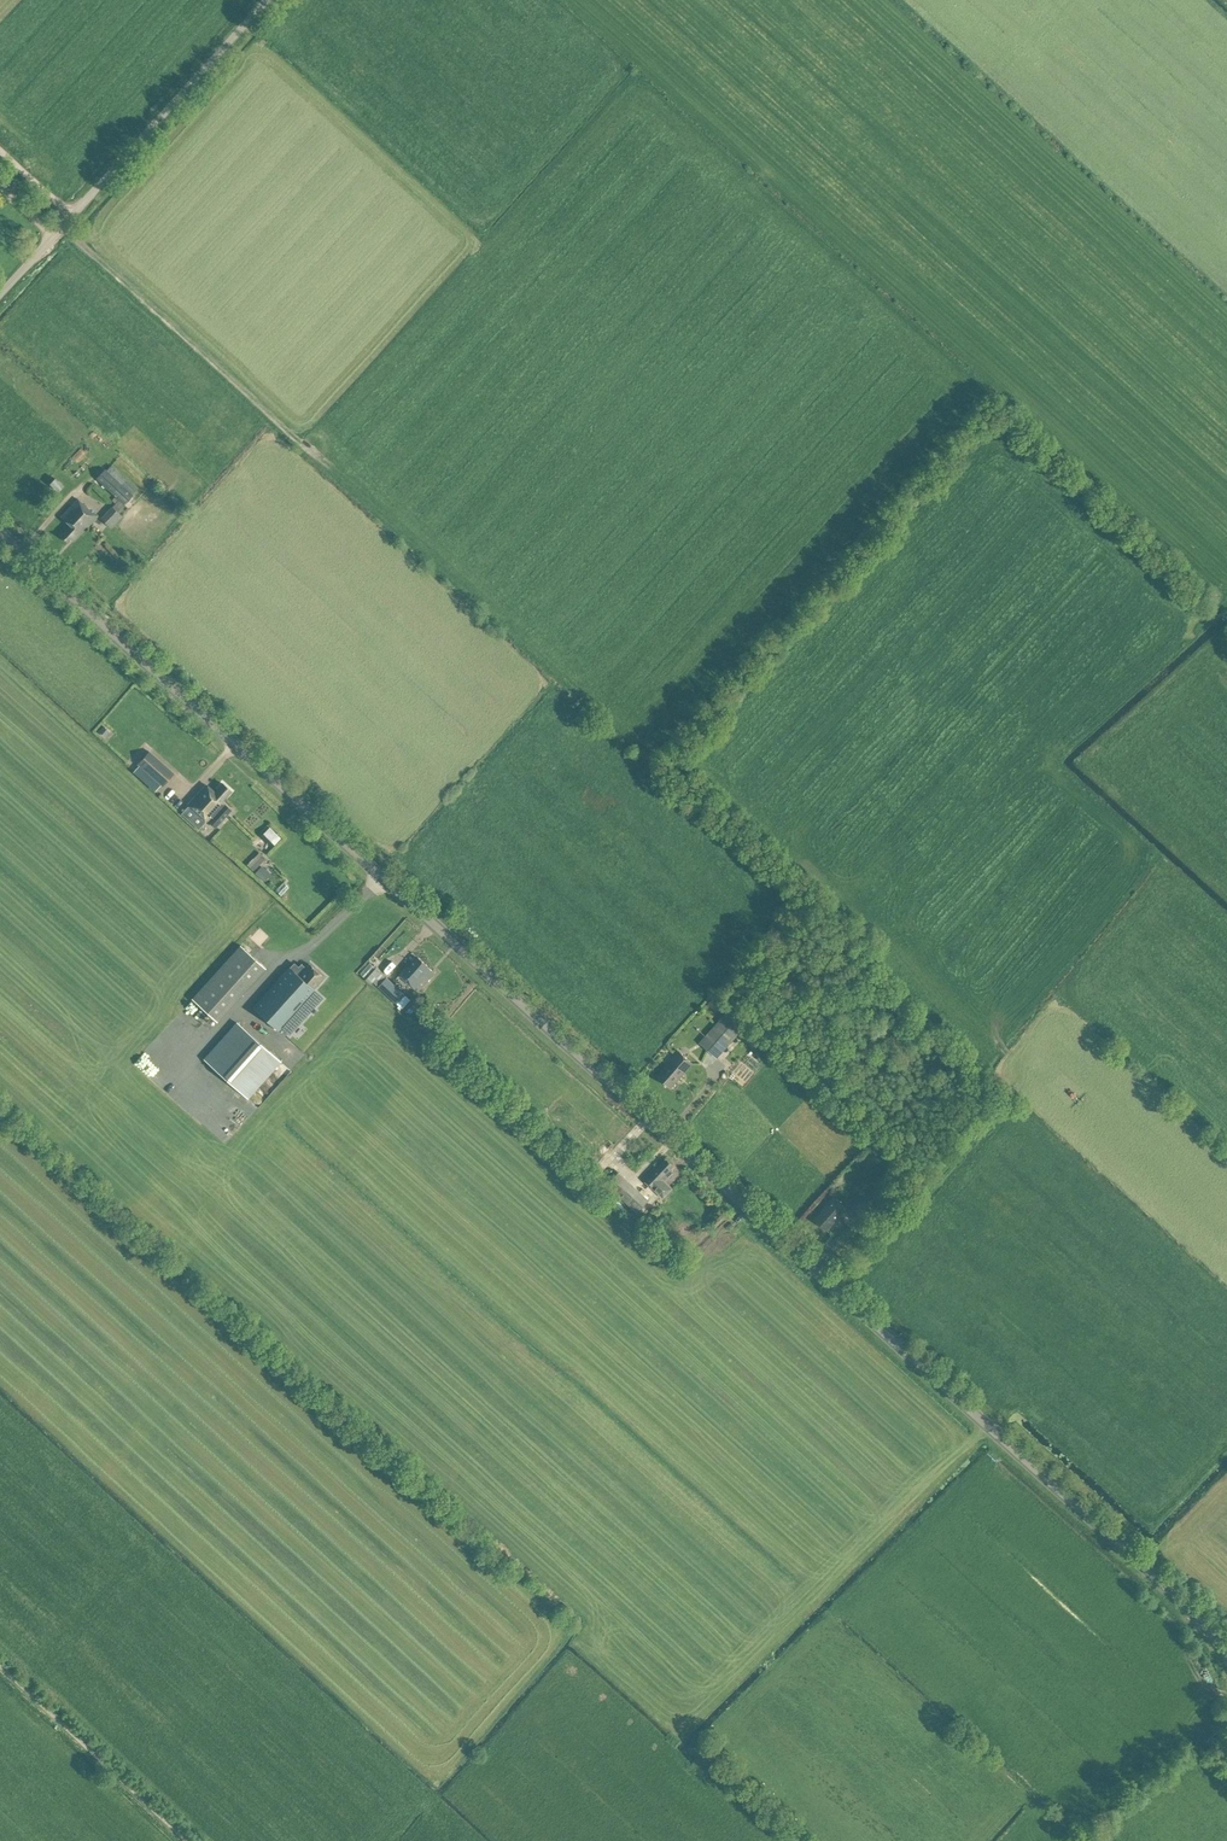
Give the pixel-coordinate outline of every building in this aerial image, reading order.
[(96,478),(123,504),(136,489),(111,465),(106,470),(105,468),(96,478)] [(58,492),(63,486),(56,478),(50,484),(58,492)] [(73,541),(96,516),(77,498),(61,516),(70,525),(60,535),(68,542),(71,539),(73,541)] [(117,511),(123,505),(118,500),(112,507),(101,518),(111,527),(121,515),(117,511)] [(98,731),(104,736),(108,731),(102,726),(98,731)] [(162,786),(174,772),(148,750),(136,764),(138,765),(132,771),(155,791),(160,785),(162,786)] [(223,801),(232,790),(222,781),(214,791),(205,783),(186,805),(205,822),(224,802),(223,801)] [(271,845),(284,835),(273,822),(260,832),(271,845)] [(265,858),(259,852),(247,864),(253,870),(265,858)] [(254,871),(264,880),(271,872),(262,863),(254,871)] [(216,1023),(265,969),(239,946),(191,1000),(216,1023)] [(408,966),(400,974),(419,991),(436,972),(418,957),(409,967),(408,966)] [(280,1034),(338,1086),(364,1058),(303,1003),(315,990),(313,988),(323,977),(308,963),(298,975),(289,967),(252,1007),(281,1033),(280,1034)] [(366,979),(371,983),(373,981),(378,986),(378,987),(397,1004),(405,994),(386,976),(386,977),(376,968),(366,979)] [(711,998),(720,1008),(726,1002),(718,992),(711,998)] [(700,1043),(717,1058),(747,1024),(730,1010),(700,1043)] [(418,1022),(428,1031),(437,1021),(427,1012),(418,1022)] [(281,1061),(236,1021),(203,1058),(248,1099),(281,1061)] [(671,1088),(693,1063),(679,1051),(671,1059),(673,1061),(658,1077),(671,1088)] [(670,1170),(674,1166),(667,1159),(658,1169),(656,1167),(644,1180),(656,1191),(657,1191),(664,1198),(673,1189),(665,1181),(673,1173),(670,1170)] [(638,1212),(650,1200),(620,1171),(608,1183),(638,1212)] [(850,1214),(858,1220),(874,1200),(865,1192),(856,1203),(858,1205),(850,1214)] [(828,1230),(847,1208),(834,1197),(815,1218),(828,1230)] [(1212,1746),(1221,1737),(1216,1733),(1207,1741),(1212,1746)]
